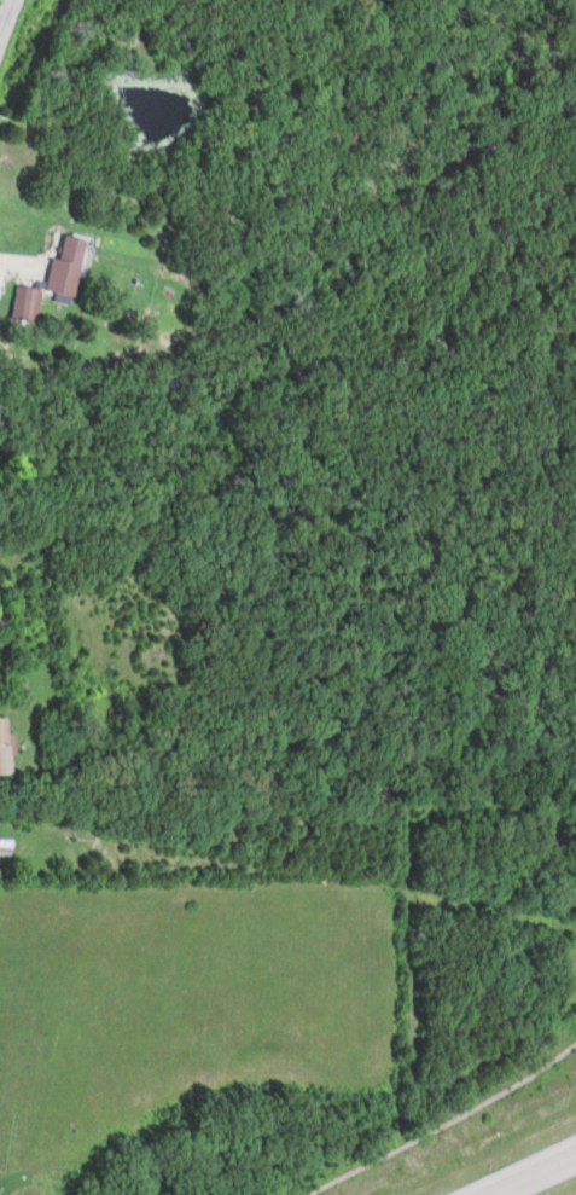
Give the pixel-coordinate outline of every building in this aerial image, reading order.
[(84,242),(58,237),(47,294),(74,299),(84,242)] [(12,324),(36,326),(39,291),(15,289),(12,324)]
